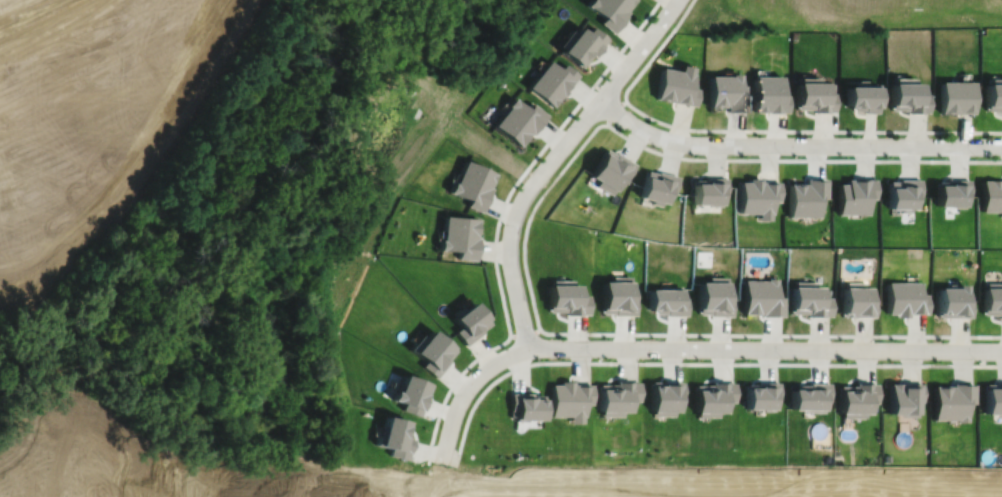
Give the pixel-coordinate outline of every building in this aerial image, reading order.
[(586,4),(603,17),(599,22),(613,33),(627,16),(626,15),(628,12),(627,10),(634,0),(590,0),(586,4)] [(572,29),(558,46),(563,49),(561,52),(581,68),(592,54),(594,56),(603,45),(603,44),(607,38),(593,27),(588,33),(580,27),(576,33),(572,29)] [(549,61),(527,88),(552,107),(562,95),(563,96),(567,91),(566,90),(578,75),(564,64),(560,69),(549,61)] [(661,68),(655,99),(696,106),(700,89),(694,88),(696,74),(694,74),(695,67),(683,65),(682,72),(661,68)] [(709,76),(709,108),(719,108),(719,106),(726,106),(726,112),(748,112),(748,94),(747,94),(747,85),(743,85),(743,74),(733,74),(733,76),(709,76)] [(755,77),(754,112),(786,112),(787,96),(781,95),(781,77),(755,77)] [(795,84),(795,110),(811,110),(811,113),(826,113),(826,112),(834,112),(834,93),(832,93),(832,83),(819,83),(819,78),(798,78),(798,84),(795,84)] [(890,84),(890,110),(906,110),(906,114),(921,114),(921,112),(929,113),(929,94),(921,94),(921,84),(914,84),(914,79),(893,79),(893,84),(890,84)] [(985,110),(1001,111),(1001,114),(1001,79),(988,79),(988,84),(985,84),(985,110)] [(940,82),(940,114),(974,114),(974,82),(940,82)] [(846,87),(846,107),(851,107),(851,111),(863,111),(863,113),(878,113),(878,108),(879,108),(879,84),(857,84),(857,87),(846,87)] [(513,98),(507,106),(509,107),(494,126),(520,146),(531,132),(533,133),(547,115),(532,104),(528,109),(513,98)] [(606,149),(589,177),(598,182),(595,186),(613,196),(624,179),(627,180),(636,165),(618,154),(616,155),(606,149)] [(465,161),(455,184),(453,183),(449,193),(468,201),(466,206),(481,213),(492,189),(490,188),(496,174),(465,161)] [(646,171),(640,198),(653,201),(652,204),(662,206),(662,204),(668,205),(671,193),(675,194),(680,177),(658,172),(658,174),(646,171)] [(789,181),(788,215),(820,216),(820,197),(827,197),(828,177),(806,176),(806,181),(789,181)] [(838,181),(837,212),(870,212),(870,197),(876,197),(876,177),(847,177),(847,181),(838,181)] [(694,180),(694,205),(725,206),(725,196),(728,196),(729,179),(707,179),(707,181),(694,180)] [(740,182),(740,214),(759,214),(759,219),(771,219),(771,212),(773,212),(773,200),(780,200),(780,182),(763,182),(763,179),(750,179),(750,182),(740,182)] [(889,183),(889,208),(902,208),(901,212),(911,212),(911,208),(915,208),(915,195),(922,195),(922,180),(899,180),(899,183),(889,183)] [(937,183),(938,202),(955,201),(955,206),(966,206),(966,196),(971,196),(971,180),(949,181),(949,182),(937,183)] [(982,210),(1001,210),(1001,181),(982,181),(982,210)] [(444,216),(442,241),(440,241),(439,251),(457,253),(456,259),(475,261),(476,253),(477,253),(478,239),(476,238),(478,220),(444,216)] [(698,279),(697,312),(710,312),(710,315),(732,315),(732,296),(726,296),(727,276),(708,276),(708,279),(698,279)] [(602,282),(602,312),(612,312),(612,314),(635,314),(635,296),(632,296),(632,278),(612,277),(612,282),(602,282)] [(743,278),(742,312),(761,312),(761,315),(776,316),(776,315),(783,315),(784,295),(777,295),(777,277),(767,277),(767,279),(743,278)] [(791,283),(790,312),(807,312),(807,316),(823,316),(823,314),(831,315),(831,296),(821,296),(821,284),(815,284),(815,280),(793,280),(793,283),(791,283)] [(887,280),(887,311),(896,311),(896,316),(908,316),(908,312),(927,312),(927,293),(921,293),(921,280),(887,280)] [(548,287),(549,313),(565,313),(565,317),(581,317),(581,315),(589,315),(589,296),(580,296),(580,287),(573,287),(573,281),(552,281),(552,287),(548,287)] [(843,284),(842,316),(875,316),(875,299),(871,299),(871,284),(866,284),(866,281),(845,281),(845,284),(843,284)] [(939,284),(939,316),(972,316),(972,297),(967,297),(967,281),(958,281),(958,284),(939,284)] [(984,314),(1001,314),(1000,317),(1001,317),(1001,282),(986,282),(986,285),(984,285),(984,314)] [(647,286),(647,308),(654,308),(653,312),(665,312),(665,315),(686,315),(687,297),(680,297),(680,285),(659,285),(659,286),(647,286)] [(454,332),(463,344),(468,340),(469,342),(482,332),(481,331),(490,324),(474,304),(463,312),(460,307),(452,313),(456,318),(452,321),(458,329),(454,332)] [(408,346),(424,359),(420,364),(434,376),(449,358),(447,357),(455,348),(451,344),(451,343),(434,329),(427,338),(423,335),(421,337),(418,334),(408,346)] [(403,370),(399,380),(396,379),(390,395),(392,396),(392,398),(402,403),(400,407),(418,414),(430,383),(427,381),(427,380),(403,370)] [(553,384),(552,415),(570,416),(570,422),(582,423),(582,415),(584,415),(584,403),(591,403),(591,384),(571,384),(571,380),(559,380),(559,384),(553,384)] [(598,383),(598,387),(597,387),(597,409),(600,409),(600,415),(622,416),(622,410),(628,410),(628,401),(639,401),(639,382),(630,382),(630,380),(615,380),(615,384),(598,383)] [(650,381),(650,383),(649,383),(649,409),(653,409),(652,415),(673,416),(673,409),(677,410),(677,397),(683,398),(683,381),(650,381)] [(694,384),(694,388),(693,388),(693,410),(697,410),(697,416),(718,416),(718,411),(724,411),(724,401),(735,401),(735,382),(727,382),(727,381),(711,381),(711,384),(694,384)] [(745,383),(746,407),(762,407),(762,410),(774,410),(773,399),(779,399),(779,382),(758,382),(758,383),(745,383)] [(791,386),(790,407),(802,407),(802,411),(823,411),(824,400),(830,400),(830,382),(809,382),(809,384),(797,383),(797,387),(791,386)] [(839,385),(839,411),(841,411),(841,417),(863,417),(863,411),(870,411),(870,402),(878,402),(878,383),(871,383),(871,382),(856,382),(856,385),(839,385)] [(890,382),(890,412),(900,412),(900,416),(918,416),(918,401),(923,401),(923,383),(902,383),(902,382),(890,382)] [(934,384),(933,418),(957,419),(957,421),(968,421),(968,402),(975,402),(975,383),(952,383),(952,385),(934,384)] [(985,413),(995,413),(995,416),(1001,416),(1001,383),(985,383),(985,413)] [(511,391),(511,409),(516,409),(516,419),(528,419),(528,417),(545,417),(545,394),(532,393),(532,392),(511,391)] [(380,423),(374,443),(389,447),(388,454),(406,459),(408,451),(409,451),(413,437),(407,436),(410,424),(406,423),(407,418),(386,413),(383,424),(380,423)]
